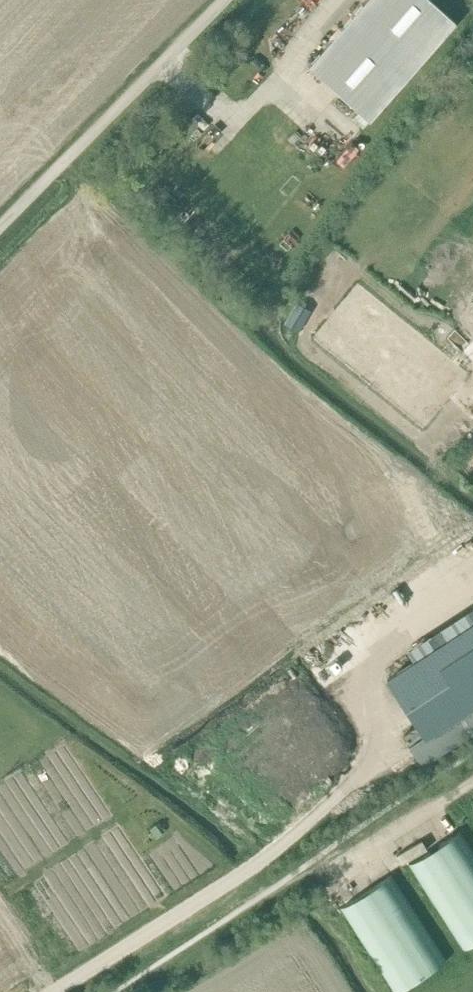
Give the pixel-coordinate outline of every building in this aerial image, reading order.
[(369,119),(455,21),(431,0),(365,0),(308,65),(369,119)] [(298,331),(310,310),(297,302),(284,322),(298,331)] [(409,744),(422,763),(472,730),(472,623),(387,679),(417,726),(403,735),(409,744)] [(463,948),(472,942),(472,851),(460,830),(408,863),(463,948)] [(446,959),(391,874),(340,907),(395,991),(446,959)]
